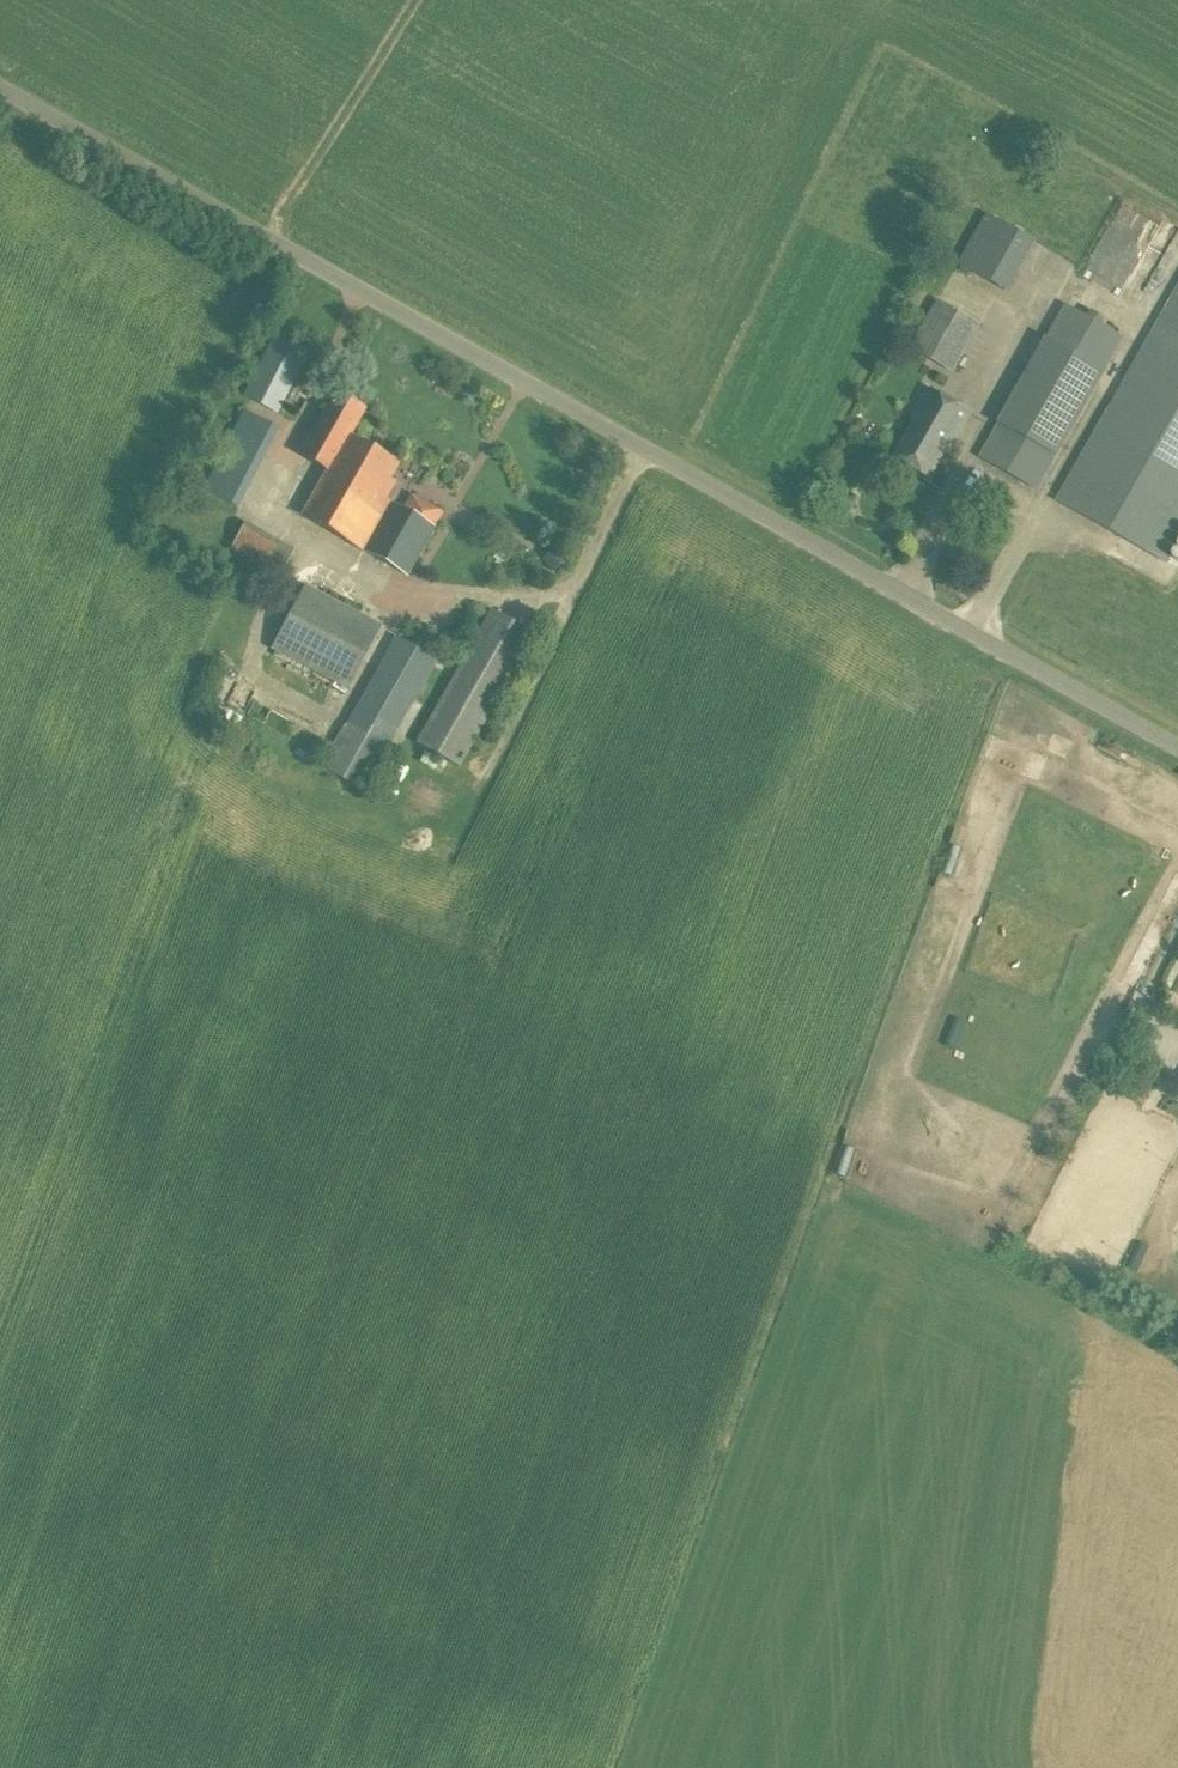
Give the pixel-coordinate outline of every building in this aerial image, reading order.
[(1008,292),(1038,242),(987,214),(959,265),(1008,292)] [(1132,371),(1058,501),(1166,563),(1177,541),(1177,290),(1166,311),(1132,371)] [(958,370),(983,326),(938,301),(913,345),(958,370)] [(1039,491),(1126,339),(1065,304),(979,457),(1039,491)] [(278,413),(309,352),(274,334),(244,396),(278,413)] [(958,444),(975,414),(929,388),(912,418),(916,421),(894,459),(931,480),(953,441),(958,444)] [(405,509),(387,499),(396,483),(390,479),(398,464),(349,437),(364,409),(335,393),(301,455),(327,469),(301,517),(360,549),(360,550),(408,576),(435,529),(433,528),(442,511),(413,495),(405,509)] [(280,577),(295,549),(245,521),(230,549),(280,577)] [(543,560),(552,571),(563,563),(554,551),(543,560)] [(349,690),(382,625),(305,584),(271,649),(349,690)] [(459,767),(534,635),(491,611),(416,743),(459,767)] [(438,660),(395,636),(320,767),(364,792),(438,660)]
